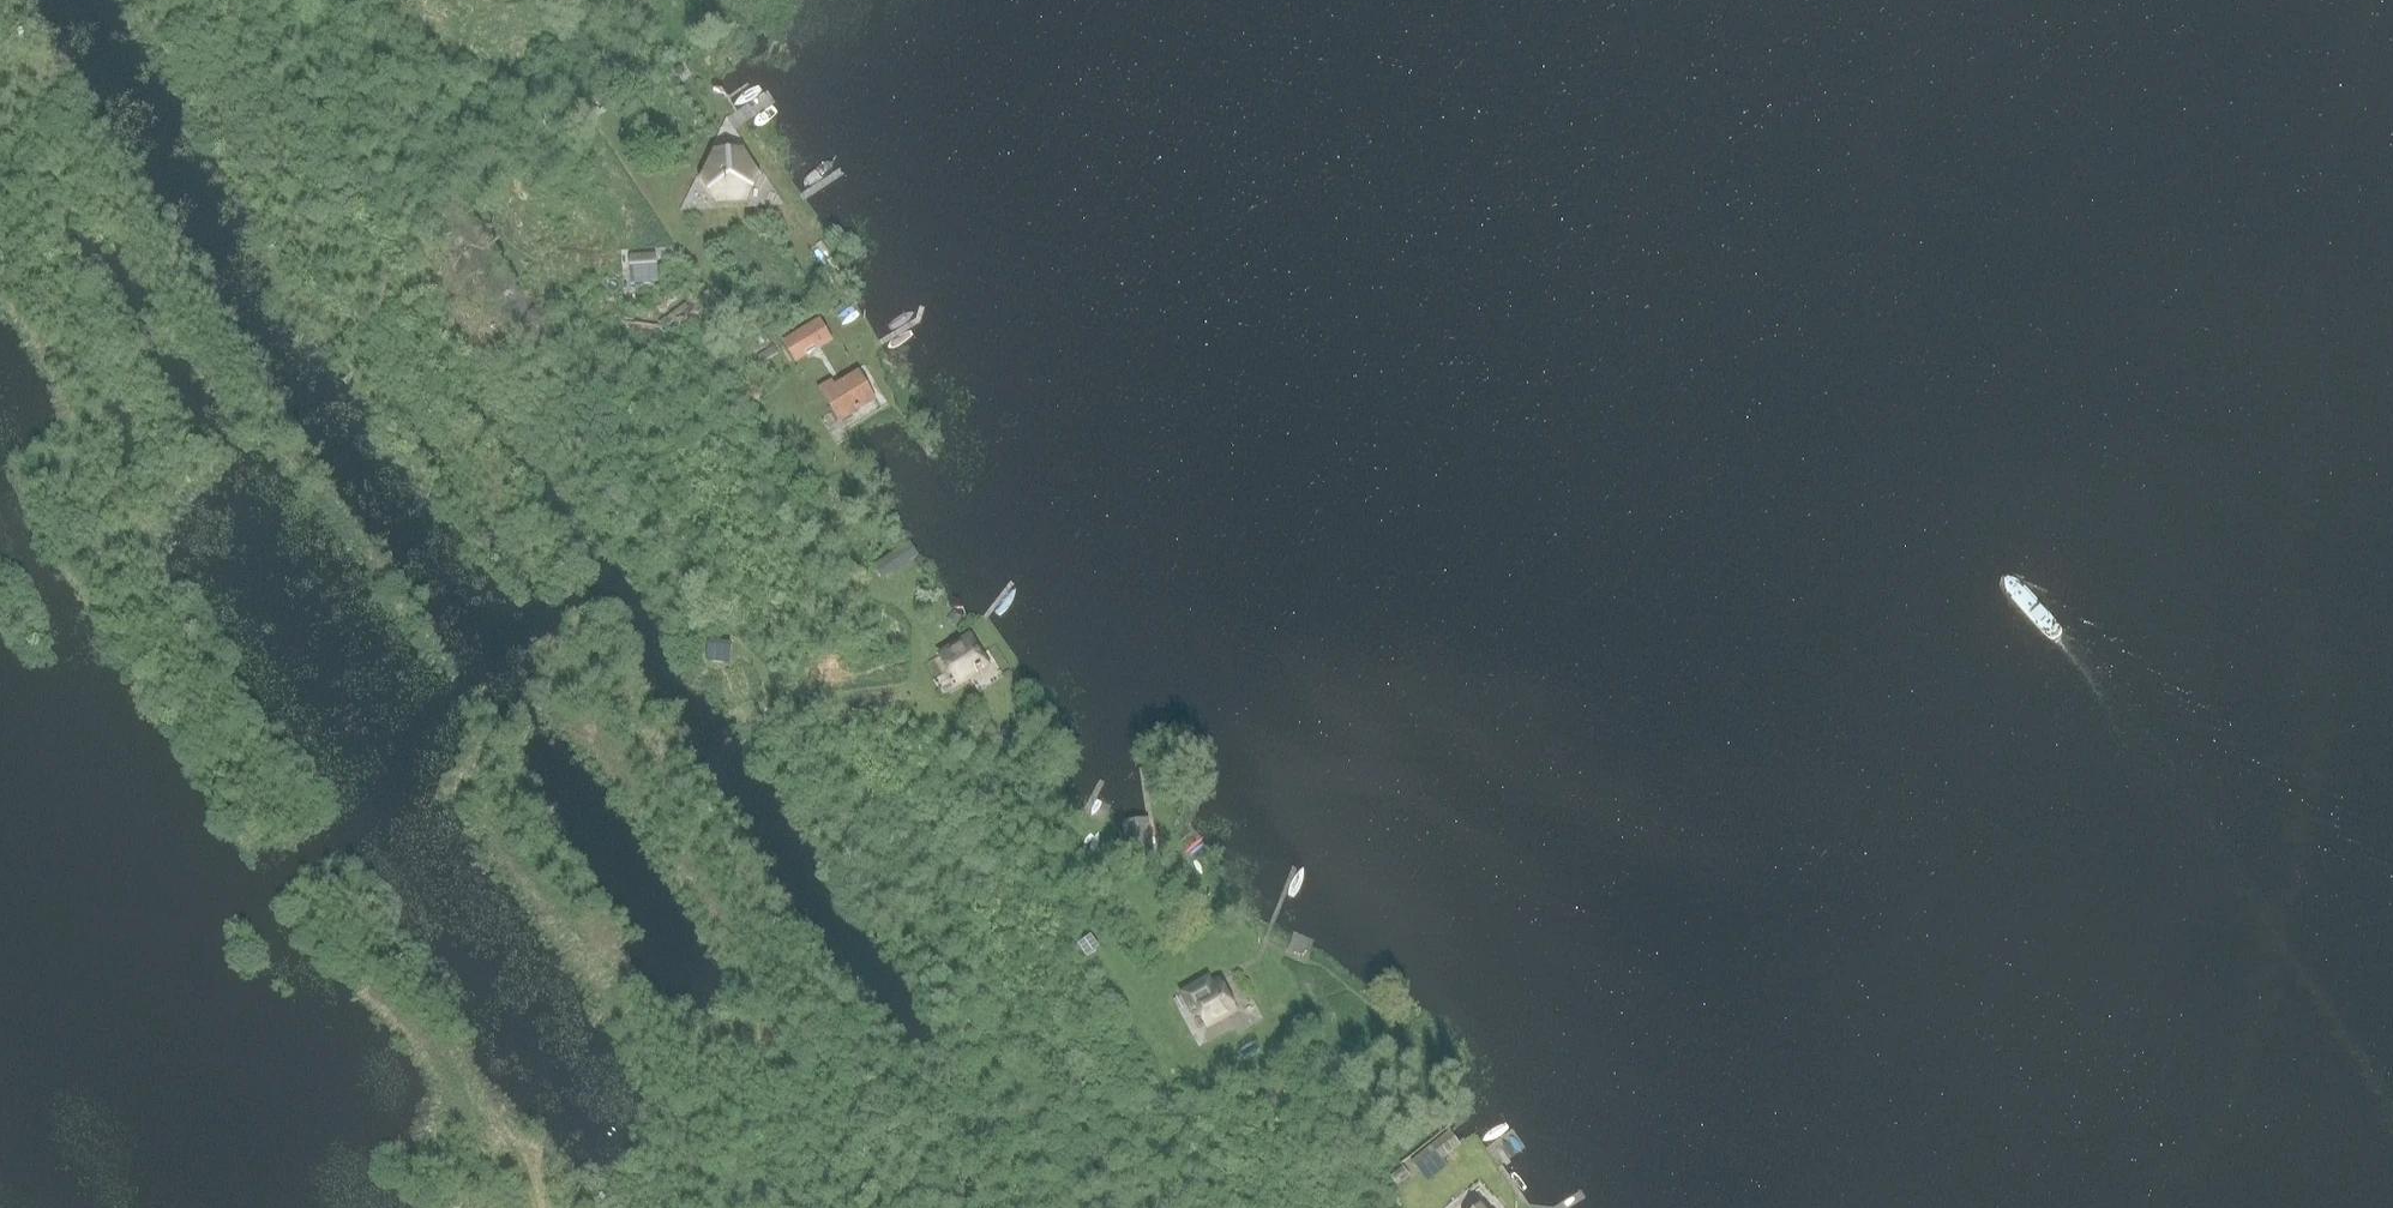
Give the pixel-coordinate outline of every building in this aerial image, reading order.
[(715,153),(701,179),(718,204),(747,202),(760,176),(744,151),(715,153)] [(628,256),(629,284),(655,284),(654,255),(628,256)] [(797,364),(835,342),(821,318),(783,341),(797,364)] [(872,400),(856,374),(834,388),(831,382),(818,390),(837,421),(850,413),(851,415),(857,411),(856,410),(872,400)] [(905,544),(873,565),(883,580),(892,574),(894,576),(912,564),(911,561),(913,560),(919,556),(909,541),(905,544)] [(960,688),(976,676),(993,664),(970,633),(937,656),(960,688)] [(709,640),(706,661),(729,664),(732,643),(709,640)] [(1149,819),(1122,823),(1128,861),(1155,857),(1149,819)] [(1081,948),(1088,957),(1100,947),(1094,939),(1081,948)] [(1199,1011),(1209,1030),(1239,1013),(1220,978),(1214,982),(1210,976),(1181,993),(1193,1014),(1199,1011)] [(1442,1158),(1459,1144),(1450,1131),(1412,1161),(1427,1180),(1447,1164),(1442,1158)] [(1403,1167),(1392,1176),(1398,1184),(1409,1175),(1403,1167)]
